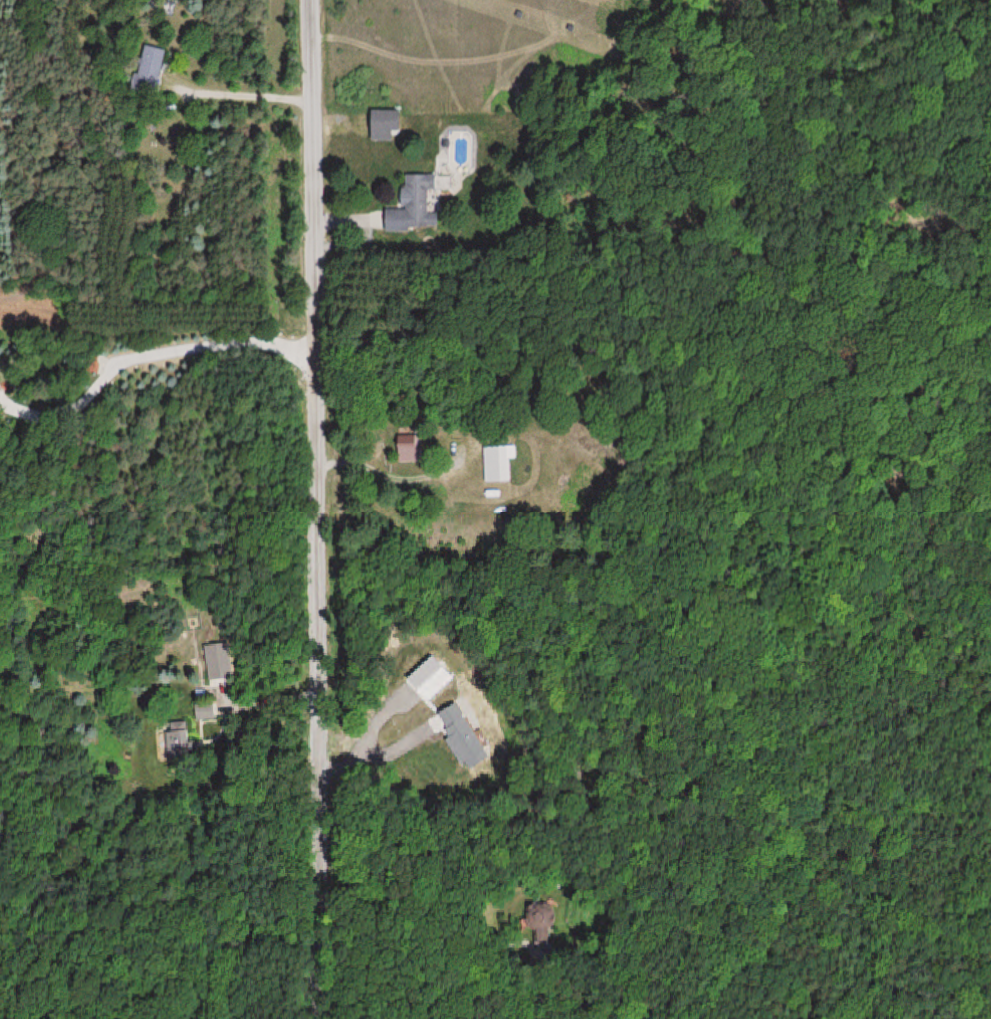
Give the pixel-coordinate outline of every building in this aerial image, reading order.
[(163,49),(143,45),(134,90),(154,94),(163,49)] [(368,139),(395,139),(395,111),(368,111),(368,139)] [(402,174),(404,223),(433,222),(431,173),(402,174)] [(398,462),(428,462),(428,435),(398,435),(398,462)] [(514,458),(513,446),(483,446),(484,482),(508,481),(508,458),(514,458)] [(228,647),(209,647),(209,681),(228,681),(228,647)] [(197,722),(217,721),(216,705),(196,706),(197,722)] [(172,762),(203,758),(201,742),(191,743),(188,724),(167,727),(172,762)]
